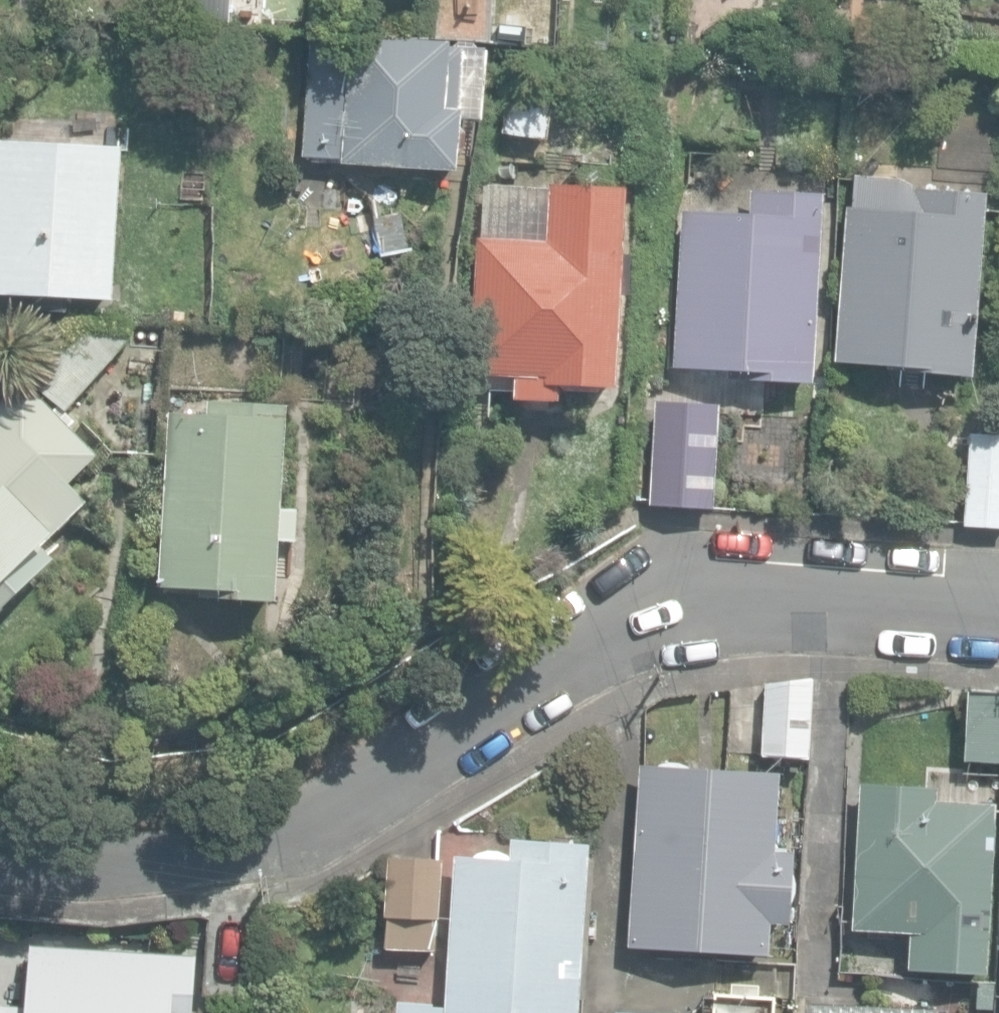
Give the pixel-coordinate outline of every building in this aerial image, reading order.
[(479,35),(480,0),(445,0),(445,3),(435,3),(433,33),(479,35)] [(342,164),(456,173),(458,155),(463,150),(464,135),(461,128),(463,110),(458,110),(463,47),(451,46),(451,42),(353,34),(351,60),(320,57),(312,155),(343,158),(342,164)] [(505,133),(549,139),(559,65),(515,59),(505,133)] [(69,312),(70,297),(112,299),(122,150),(0,142),(0,293),(35,295),(34,310),(69,312)] [(915,374),(974,378),(987,193),(915,189),(899,180),(854,176),(851,207),(847,206),(835,364),(915,370),(915,374)] [(513,399),(559,401),(560,386),(616,388),(620,295),(631,296),(633,254),(624,253),(627,190),(484,184),(481,237),(476,237),(469,373),(514,375),(513,399)] [(740,373),(739,381),(814,386),(824,194),(751,190),(750,214),(680,210),(671,369),(740,373)] [(30,376),(67,410),(138,331),(87,322),(30,376)] [(54,558),(44,547),(90,503),(70,482),(98,455),(25,379),(0,403),(0,610),(54,558)] [(165,593),(276,600),(279,539),(296,541),(298,509),(281,508),(288,405),(211,401),(210,415),(171,413),(160,587),(166,587),(165,593)] [(659,506),(704,509),(708,423),(663,421),(659,506)] [(998,527),(998,433),(972,431),(966,525),(998,527)] [(766,683),(762,759),(812,760),(814,676),(766,683)] [(998,763),(998,693),(969,690),(963,761),(998,763)] [(629,946),(768,955),(771,922),(789,923),(793,854),(774,853),(779,777),(642,767),(629,946)] [(909,970),(984,974),(995,804),(936,799),(938,789),(861,783),(852,929),(911,933),(909,970)] [(589,845),(512,838),(511,859),(456,856),(446,1007),(436,1007),(437,998),(404,995),(403,1003),(400,1003),(399,1012),(577,1012),(589,845)] [(388,947),(436,950),(443,859),(390,855),(390,857),(386,915),(391,915),(388,947)] [(197,956),(31,945),(27,1006),(3,1005),(3,1012),(193,1012),(197,956)] [(770,1000),(715,996),(714,1012),(769,1012),(770,1000)] [(937,1008),(808,1003),(807,1012),(936,1012),(937,1008)]
